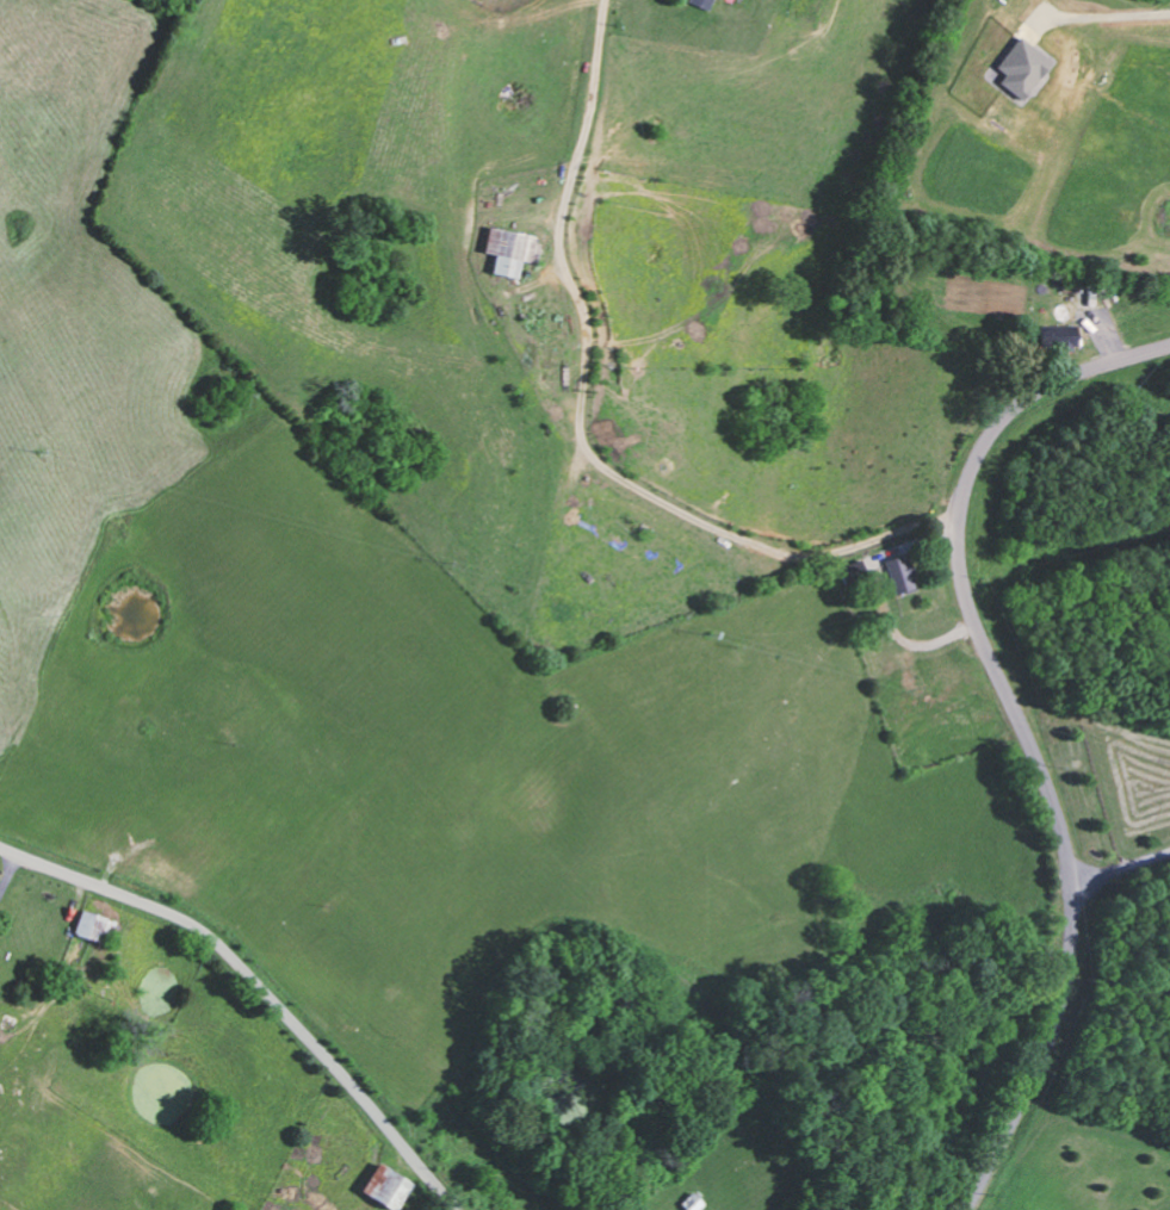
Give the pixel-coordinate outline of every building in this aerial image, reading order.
[(711,0),(688,0),(687,1),(707,9),(711,0)] [(996,66),(1005,72),(998,82),(1023,99),(1050,57),(1017,35),(996,66)] [(488,272),(515,277),(518,259),(528,261),(533,235),(485,226),(481,251),(492,253),(488,272)] [(1077,347),(1077,325),(1049,325),(1050,347),(1077,347)] [(915,586),(905,553),(884,559),(894,593),(915,586)] [(106,944),(113,920),(78,910),(71,934),(106,944)] [(407,1182),(373,1163),(356,1193),(387,1209),(392,1209),(407,1182)]
